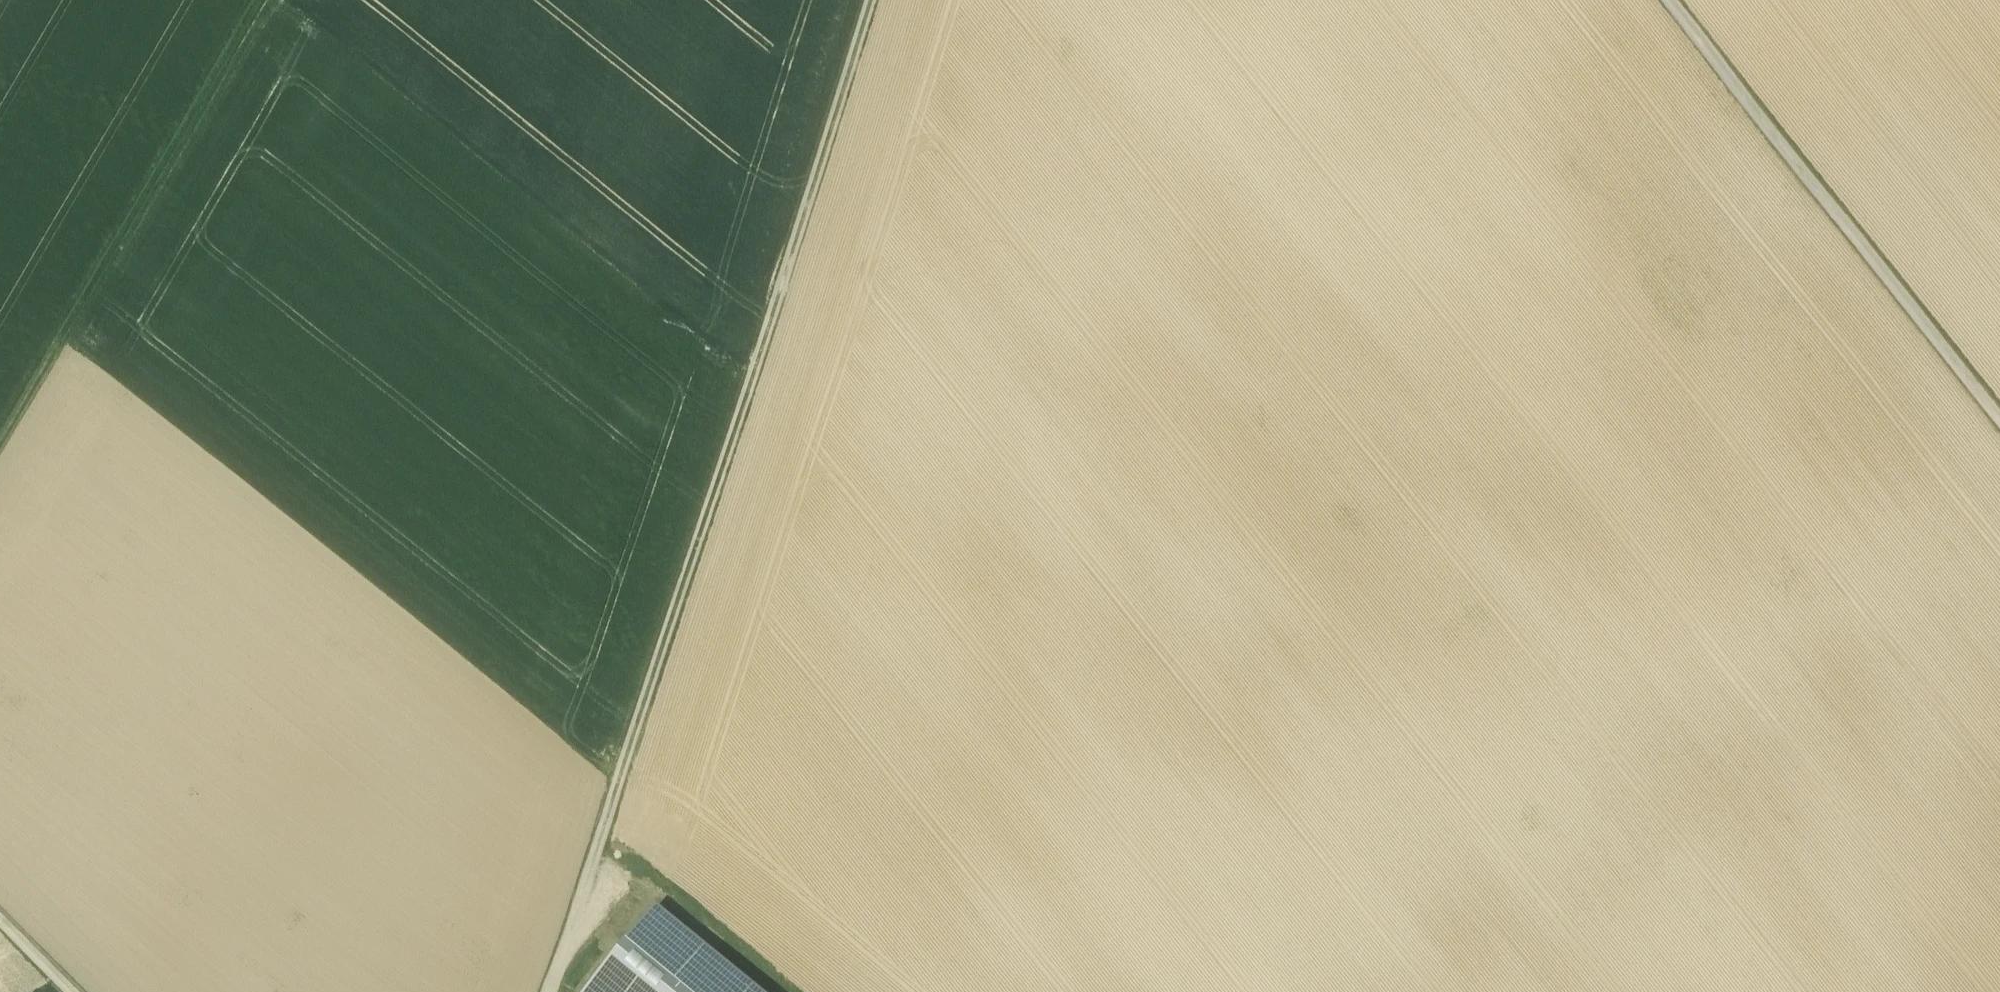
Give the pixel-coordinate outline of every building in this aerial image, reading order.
[(655,912),(590,991),(753,991),(655,912)]
